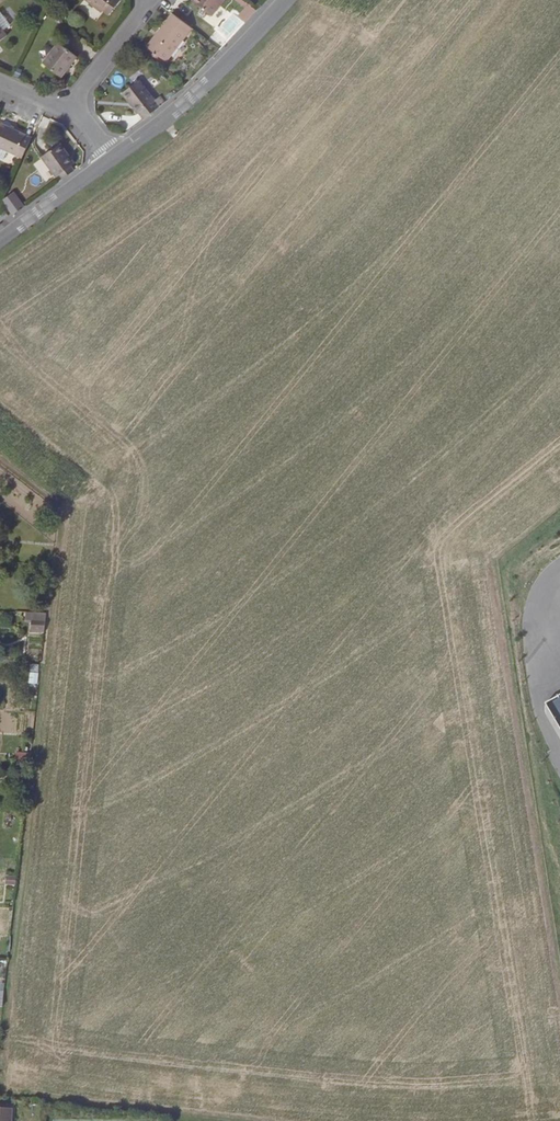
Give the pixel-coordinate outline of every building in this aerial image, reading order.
[(101,12),(103,11),(108,15),(120,0),(119,0),(86,0),(101,12)] [(195,4),(211,16),(224,0),(198,0),(195,4)] [(252,16),(257,10),(249,4),(243,11),(249,16),(250,14),(252,16)] [(7,36),(2,30),(9,24),(0,11),(0,41),(7,36)] [(191,28),(172,14),(147,47),(165,61),(191,28)] [(76,57),(58,43),(42,63),(61,77),(76,57)] [(154,101),(138,80),(122,93),(137,113),(138,113),(143,119),(159,108),(154,101)] [(154,101),(159,108),(164,103),(159,96),(154,101)] [(32,138),(2,123),(0,127),(0,148),(22,158),(32,138)] [(71,166),(73,165),(68,158),(70,157),(60,144),(41,157),(56,177),(59,174),(71,166)] [(63,179),(74,170),(71,166),(59,174),(63,179)] [(24,207),(14,192),(2,200),(13,215),(24,207)] [(5,211),(0,214),(0,222),(8,215),(5,211)] [(26,613),(26,622),(31,621),(31,632),(45,631),(44,612),(26,613)] [(547,705),(559,727),(559,697),(547,705)] [(11,1108),(0,1108),(0,1120),(11,1120),(11,1108)]
